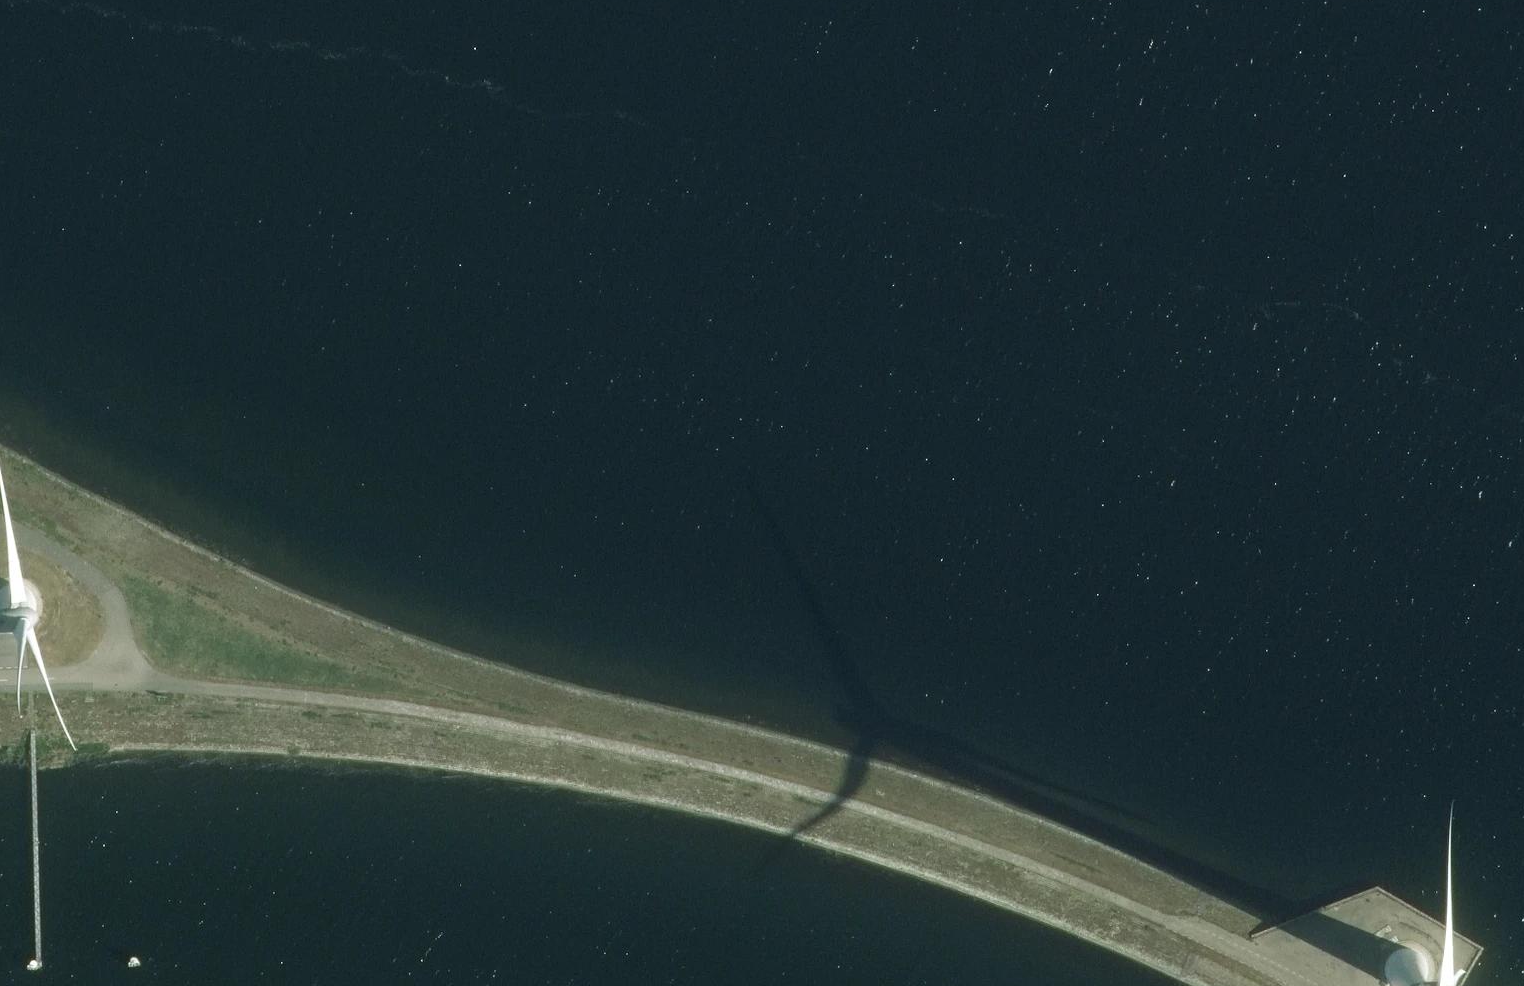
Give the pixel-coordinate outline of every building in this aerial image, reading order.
[(1,624),(5,626),(9,627),(13,628),(17,628),(21,627),(25,626),(29,623),(32,620),(34,617),(36,613),(36,608),(36,604),(35,600),(34,596),(31,593),(28,590),(25,587),(21,586),(16,585),(12,585),(8,586),(4,588),(1,590),(0,591),(0,622),(1,624)] [(1386,973),(1386,977),(1388,981),(1390,985),(1391,985),(1424,985),(1427,982),(1428,978),(1429,974),(1429,970),(1428,966),(1426,962),(1424,958),(1421,955),(1417,953),(1413,952),(1409,951),(1405,951),(1401,952),(1397,954),(1393,956),(1390,960),(1388,964),(1386,968),(1386,973)]
